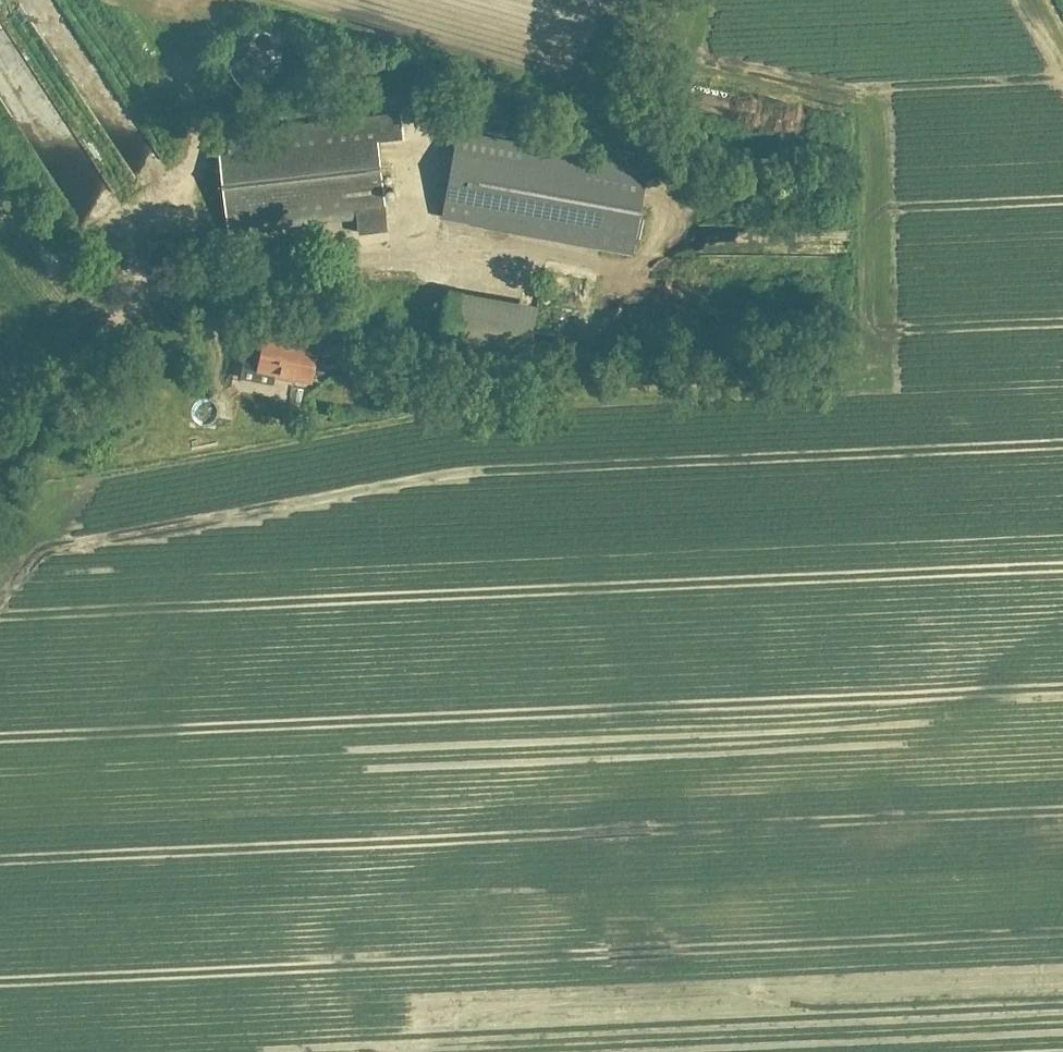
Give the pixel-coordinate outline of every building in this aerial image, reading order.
[(251,28),(245,31),(239,35),(235,40),(231,47),(229,53),(229,60),(229,67),(231,74),(234,80),(239,85),(244,89),(250,93),(257,95),(264,95),(271,95),(278,92),(284,89),(289,85),(293,79),(296,73),(298,67),(299,60),(298,53),(296,46),(293,40),(289,35),(284,31),(277,28),(271,26),(264,25),(257,26),(251,28)] [(386,215),(378,140),(403,137),(401,114),(217,135),(228,233),(357,218),(359,235),(388,231),(386,215)] [(649,165),(525,144),(457,133),(441,219),(470,225),(470,227),(632,256),(649,165)] [(539,335),(543,305),(475,297),(471,327),(539,335)] [(273,385),(275,374),(278,374),(277,377),(294,381),(294,378),(311,381),(319,341),(266,331),(261,355),(246,352),(241,379),(273,385)]
